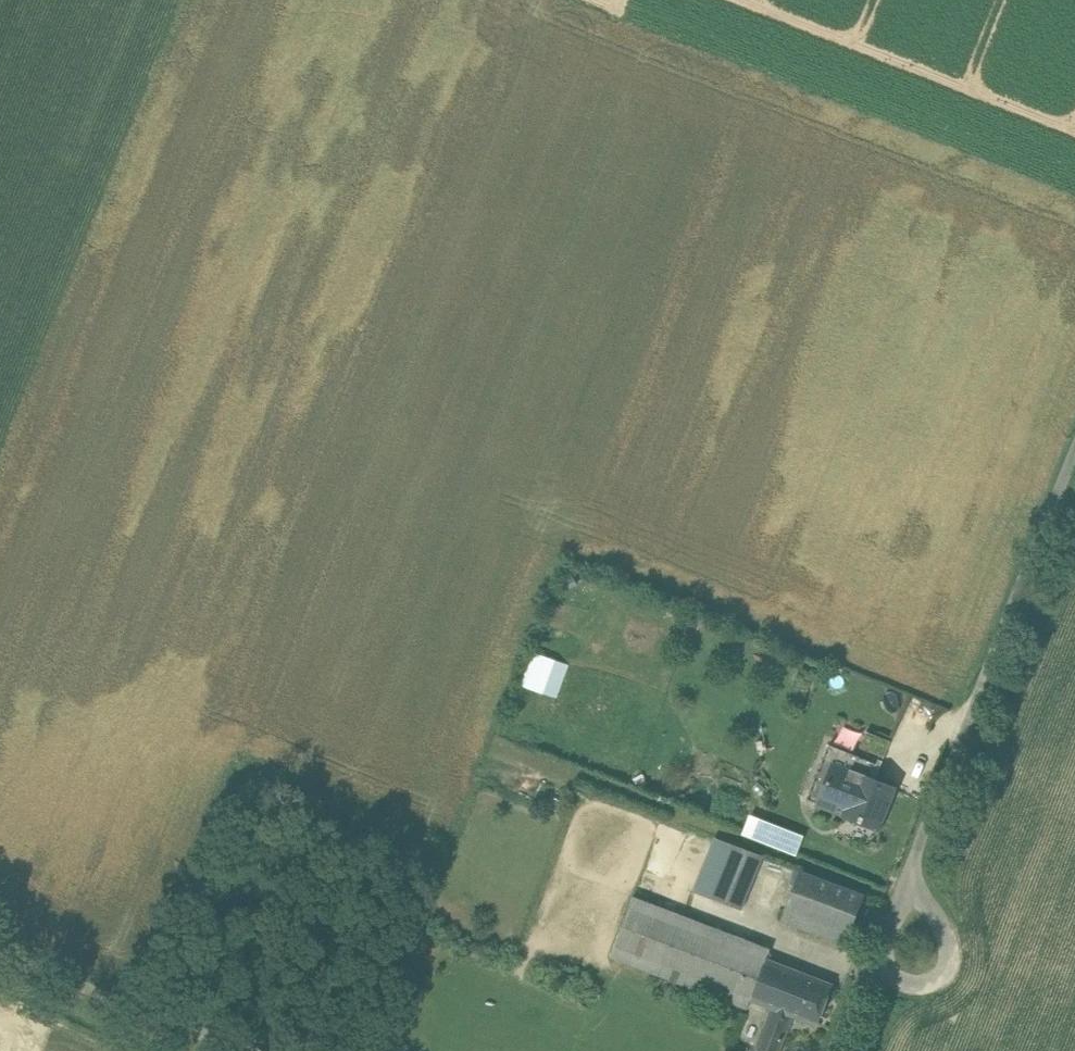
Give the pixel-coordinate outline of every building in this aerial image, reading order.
[(543,686),(554,662),(538,655),(528,680),(543,686)] [(831,745),(818,778),(828,782),(836,763),(842,749),(831,745)] [(881,765),(842,749),(836,763),(875,779),(881,765)] [(875,779),(836,763),(828,782),(822,798),(820,803),(846,813),(845,815),(878,829),(895,787),(875,779)] [(828,782),(818,778),(811,794),(822,798),(828,782)] [(749,812),(741,832),(798,853),(805,832),(749,812)] [(733,844),(719,838),(697,892),(711,897),(733,844)] [(733,844),(711,897),(742,909),(764,855),(733,844)] [(771,904),(783,868),(764,861),(752,898),(771,904)] [(866,894),(801,870),(782,920),(847,945),(866,894)] [(769,955),(643,905),(621,959),(748,1009),(752,997),(766,961),(769,955)] [(831,986),(766,961),(752,997),(775,1006),(793,1013),(817,1022),(831,986)] [(758,1049),(764,1050),(778,1050),(793,1013),(775,1006),(758,1049)]
